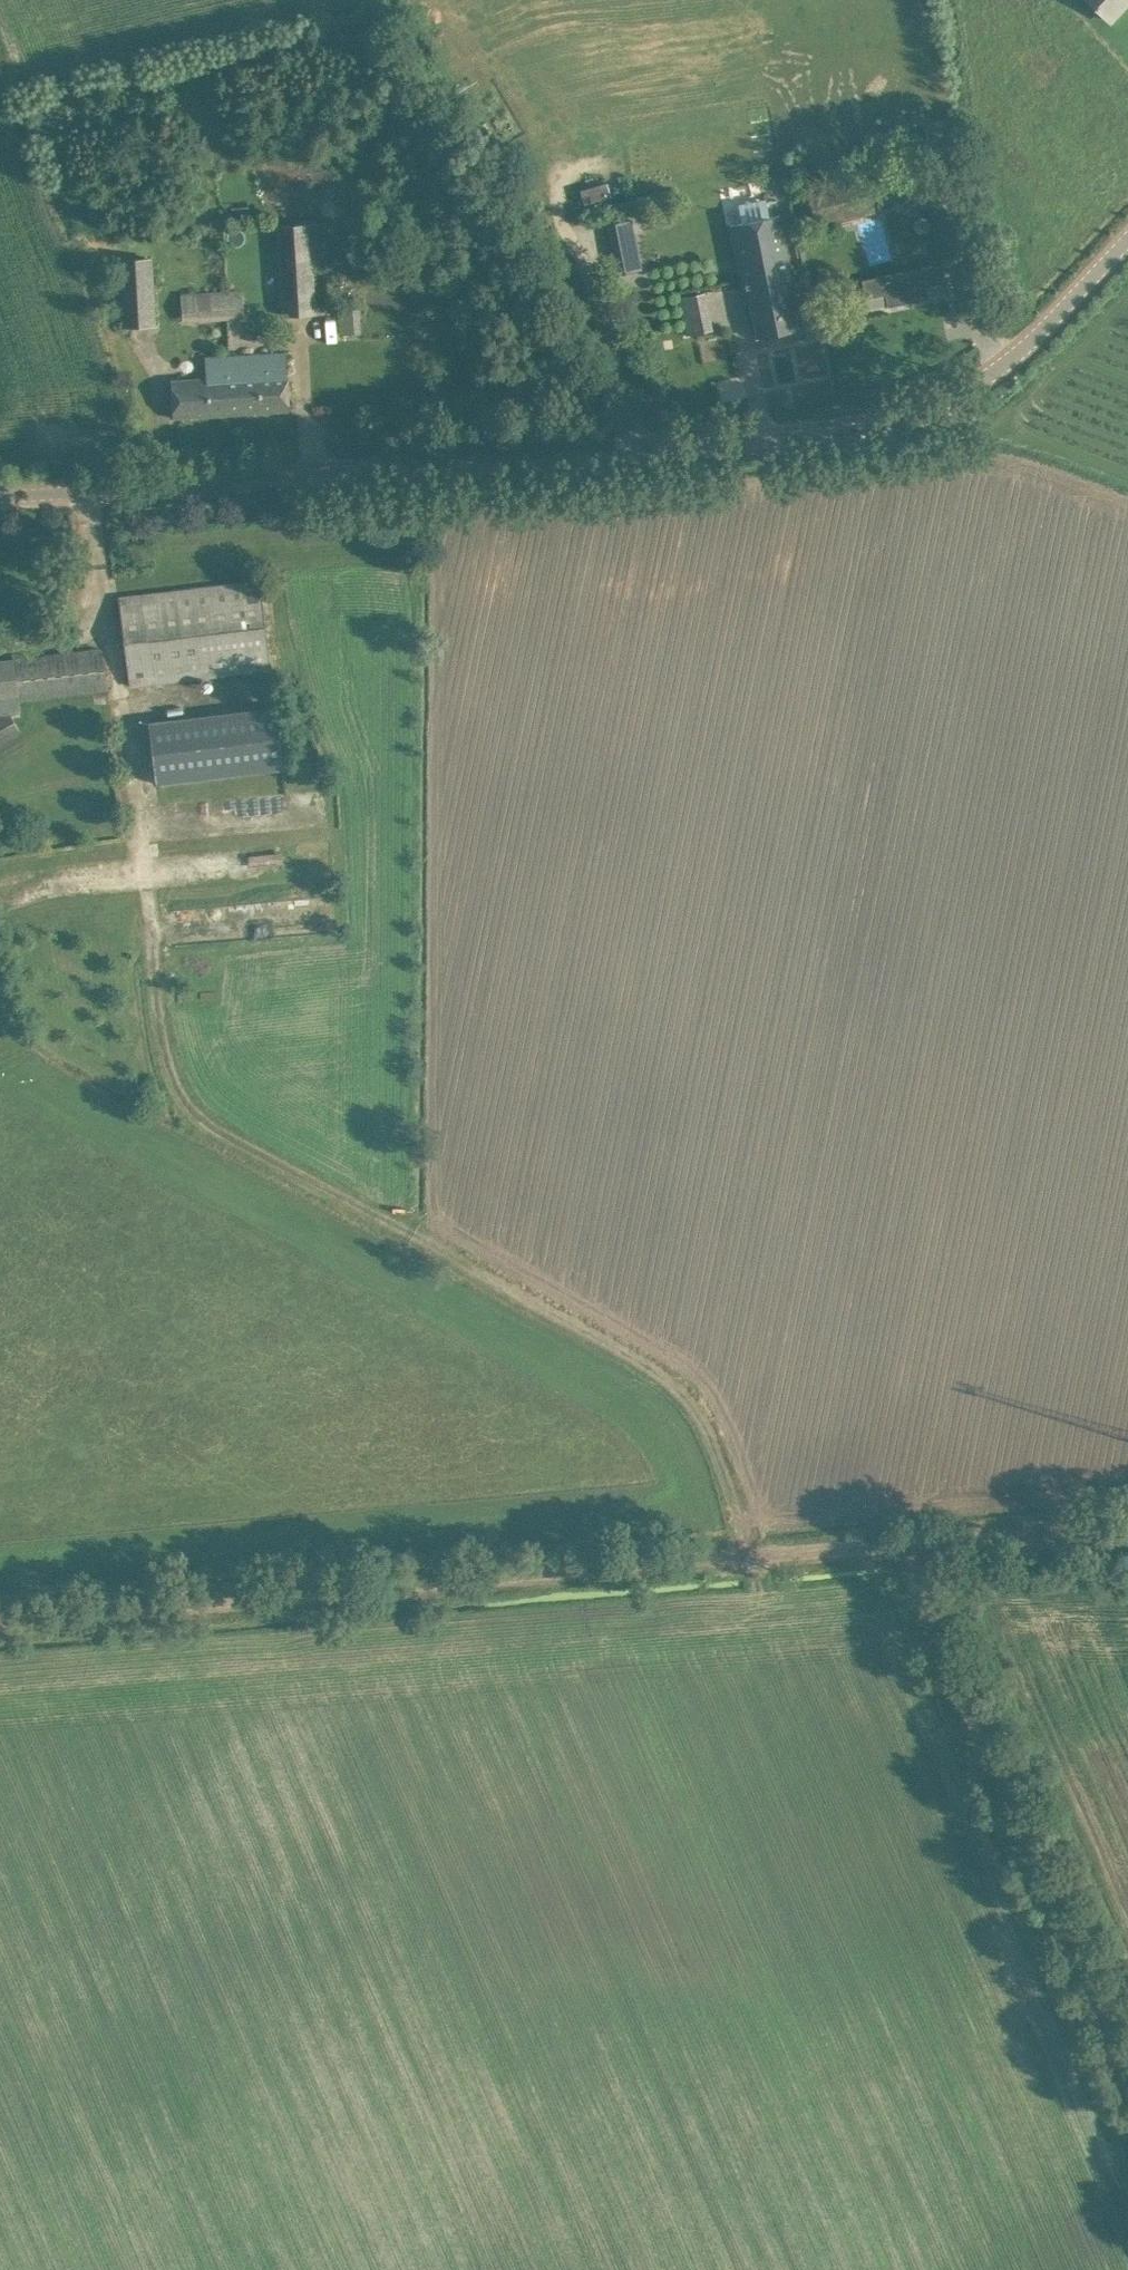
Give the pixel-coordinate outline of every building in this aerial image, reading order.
[(1111,20),(1124,6),(1121,3),(1123,0),(1089,0),(1111,20)] [(742,222),(730,224),(746,302),(750,301),(757,336),(798,328),(794,311),(799,310),(779,214),(768,216),(766,202),(763,202),(763,201),(760,202),(760,203),(740,207),(742,222)] [(631,218),(609,222),(620,273),(641,268),(631,218)] [(311,222),(278,224),(283,315),(315,313),(313,267),(313,262),(311,226),(311,222)] [(156,324),(153,256),(119,258),(122,326),(156,324)] [(926,285),(946,281),(942,263),(862,279),(866,297),(885,294),(888,305),(928,297),(926,285)] [(332,306),(343,306),(342,284),(331,285),(332,306)] [(225,290),(198,291),(199,319),(227,318),(225,290)] [(703,291),(681,296),(683,309),(706,304),(703,291)] [(352,308),(338,309),(339,334),(353,333),(352,308)] [(206,378),(171,380),(173,416),(289,409),(286,352),(205,357),(206,378)] [(677,397),(747,396),(747,367),(676,368),(677,397)] [(129,684),(271,667),(260,580),(119,598),(129,684)] [(107,690),(101,648),(0,661),(0,715),(1,715),(0,715),(0,745),(21,733),(9,714),(20,712),(18,702),(107,690)] [(158,783),(282,768),(275,706),(150,721),(158,783)]
